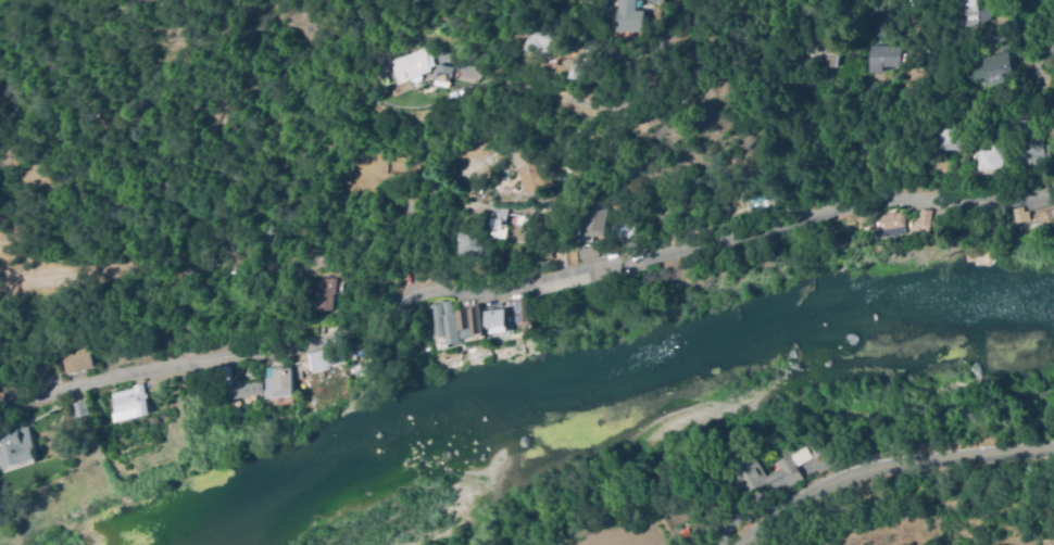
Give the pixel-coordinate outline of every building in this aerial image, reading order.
[(618,27),(619,0),(638,0),(638,5),(647,5),(647,28),(618,27)] [(962,18),(962,0),(978,0),(978,2),(989,2),(989,18),(977,26),(956,26),(956,18),(962,18)] [(1013,20),(1003,29),(994,20),(1003,10),(1013,20)] [(870,37),(870,17),(883,17),(883,37),(870,37)] [(532,27),(550,34),(549,39),(553,40),(547,58),(528,51),(528,52),(520,50),(522,48),(526,37),(528,38),(532,27)] [(808,64),(812,30),(830,33),(829,47),(837,47),(835,66),(808,64)] [(391,59),(425,46),(434,65),(429,67),(430,71),(410,79),(410,81),(398,86),(393,74),(397,73),(391,59)] [(869,73),(869,47),(893,47),(893,66),(882,67),(882,73),(869,73)] [(986,77),(966,81),(963,67),(982,63),(981,58),(1007,52),(1012,73),(1002,75),(1003,81),(988,85),(986,77)] [(581,62),(578,79),(567,78),(570,61),(581,62)] [(432,79),(436,64),(451,67),(448,83),(432,79)] [(965,116),(965,151),(941,150),(941,135),(932,135),(932,122),(942,122),(942,116),(965,116)] [(1027,129),(1007,131),(1005,119),(1025,117),(1027,129)] [(527,194),(507,147),(535,136),(553,183),(527,194)] [(1047,162),(1019,166),(1017,150),(1029,149),(1028,139),(1043,136),(1047,162)] [(1004,143),(1004,169),(979,169),(979,150),(991,150),(991,144),(1004,143)] [(746,188),(774,183),(777,205),(750,210),(746,188)] [(924,205),(934,205),(934,220),(924,220),(924,205)] [(492,208),(509,210),(507,220),(506,220),(505,227),(491,226),(492,208)] [(716,223),(715,211),(738,208),(739,220),(716,223)] [(930,225),(930,210),(918,209),(918,225),(930,225)] [(1038,213),(1053,209),(1053,225),(1034,229),(1033,225),(1030,225),(1029,217),(1038,216),(1038,213)] [(604,210),(603,236),(579,236),(580,210),(604,210)] [(906,233),(874,238),(871,217),(903,213),(906,233)] [(843,219),(864,216),(868,237),(846,240),(843,219)] [(608,223),(632,219),(635,235),(627,236),(627,238),(611,240),(608,223)] [(506,228),(506,239),(493,239),(493,235),(490,235),(491,227),(506,228)] [(455,232),(478,229),(481,254),(459,257),(455,232)] [(579,261),(576,241),(593,238),(597,257),(579,261)] [(553,252),(573,248),(576,262),(555,266),(553,252)] [(409,271),(404,258),(411,256),(415,268),(409,271)] [(331,278),(331,308),(315,308),(315,290),(318,290),(318,278),(331,278)] [(530,319),(518,321),(513,301),(526,297),(530,319)] [(450,346),(439,348),(428,304),(449,300),(457,331),(448,333),(450,346)] [(480,305),(486,331),(475,333),(474,326),(463,328),(460,309),(480,305)] [(486,326),(484,308),(505,305),(509,322),(486,326)] [(93,367),(65,373),(60,347),(88,342),(93,367)] [(313,369),(309,352),(338,344),(342,362),(313,369)] [(267,396),(265,396),(264,389),(266,389),(265,376),(273,375),(272,369),(290,367),(293,394),(275,395),(267,396)] [(291,371),(310,367),(317,393),(299,397),(291,371)] [(242,381),(234,383),(230,370),(239,368),(242,381)] [(230,396),(229,384),(259,379),(261,391),(230,396)] [(112,394),(145,386),(150,415),(116,422),(113,411),(116,410),(112,394)] [(76,420),(72,405),(85,401),(89,416),(76,420)] [(1,469),(0,461),(0,431),(27,423),(37,459),(29,461),(1,469)] [(791,471),(782,459),(805,445),(810,451),(820,444),(825,452),(814,459),(813,458),(791,471)] [(739,497),(725,471),(752,456),(754,459),(767,481),(739,497)]
